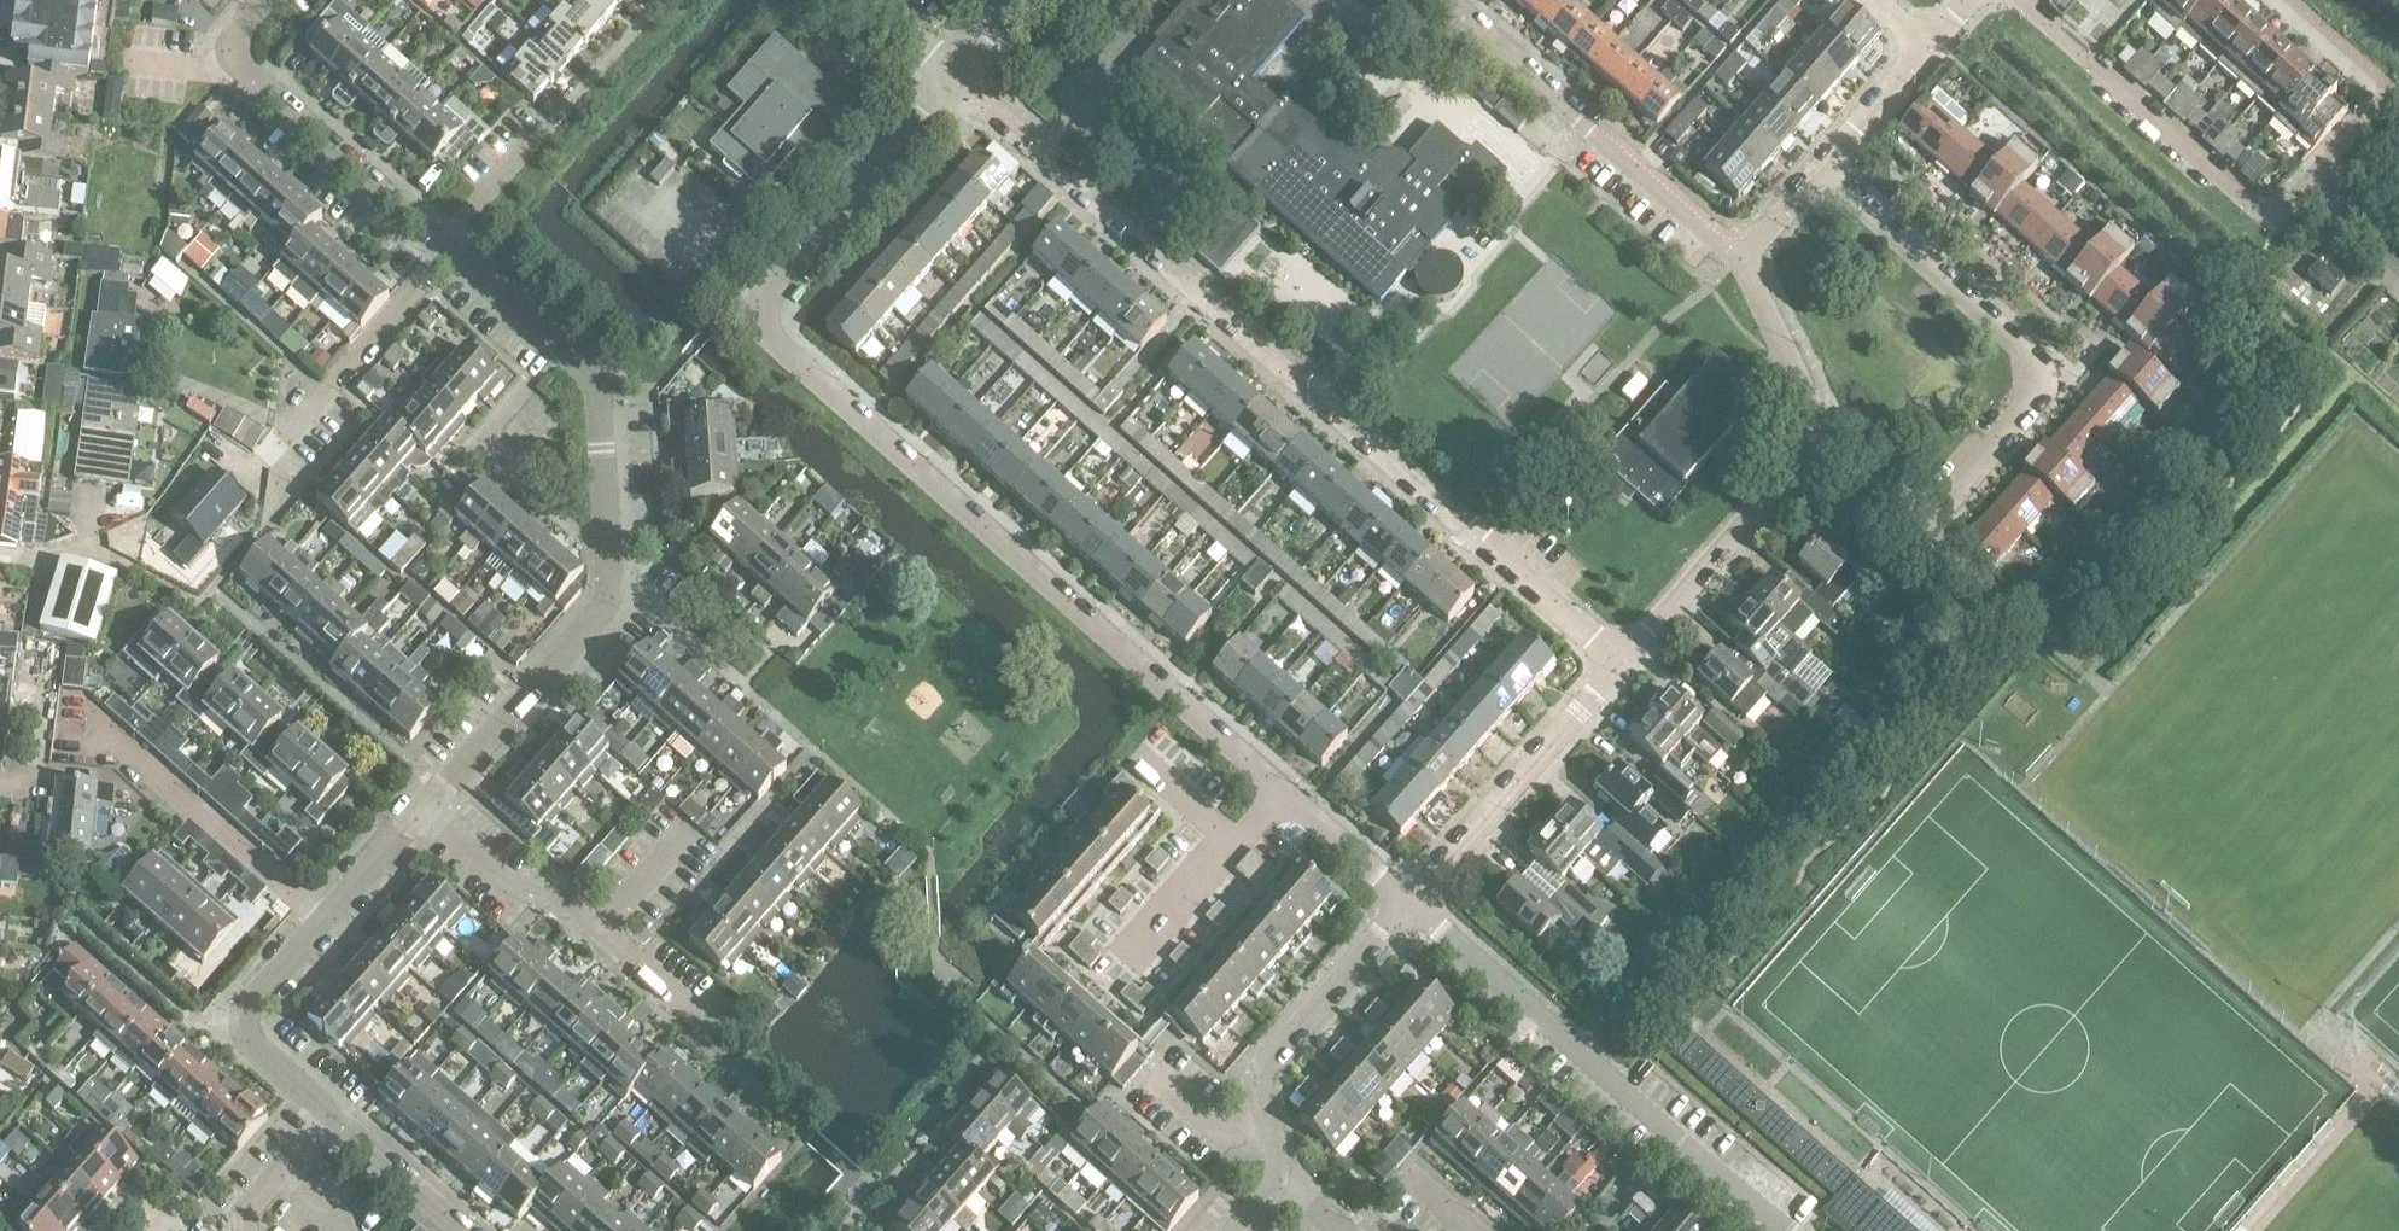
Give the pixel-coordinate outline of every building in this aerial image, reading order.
[(74,74),(86,75),(96,0),(20,0),(14,45),(31,47),(29,68),(30,68),(74,74)] [(130,1),(126,0),(117,0),(115,16),(128,18),(130,1)] [(329,11),(306,36),(318,47),(312,54),(333,72),(361,40),(371,29),(339,0),(329,11)] [(466,1),(477,11),(487,0),(466,0),(466,1)] [(554,15),(587,44),(604,24),(576,0),(567,0),(554,15)] [(604,24),(621,5),(616,0),(576,0),(604,24)] [(1341,134),(1302,100),(1295,94),(1281,110),(1252,84),(1306,24),(1283,4),(1286,0),(1193,0),(1156,43),(1159,46),(1136,72),(1151,85),(1199,128),(1202,124),(1229,148),(1238,155),(1228,167),(1259,195),(1260,195),(1275,209),(1380,302),(1404,275),(1415,274),(1415,277),(1415,282),(1416,285),(1418,290),(1421,295),(1423,297),(1427,300),(1434,302),(1441,303),(1445,302),(1450,300),(1454,298),(1458,294),(1461,288),(1463,282),(1463,277),(1463,273),(1460,268),(1457,263),(1453,259),(1450,257),(1444,255),(1439,255),(1435,255),(1431,246),(1471,200),(1480,208),(1508,176),(1476,147),(1470,154),(1439,126),(1411,158),(1404,153),(1395,151),(1386,151),(1378,154),(1370,160),(1341,134)] [(1526,12),(1536,0),(1512,0),(1526,12)] [(1526,12),(1547,31),(1570,5),(1565,0),(1536,0),(1526,12)] [(1697,15),(1707,4),(1702,0),(1690,0),(1686,5),(1697,15)] [(2147,2),(2157,11),(2153,15),(2175,34),(2205,0),(2149,0),(2147,2)] [(2175,34),(2176,35),(2188,22),(2206,38),(2198,47),(2235,5),(2229,0),(2205,0),(2175,34)] [(1672,22),(1682,11),(1671,1),(1661,12),(1672,22)] [(1570,5),(1547,31),(1569,50),(1592,24),(1570,5)] [(2235,5),(2198,47),(2217,65),(2232,48),(2255,23),(2235,5)] [(480,19),(487,25),(498,12),(491,6),(480,19)] [(172,27),(174,9),(156,7),(154,25),(172,27)] [(1776,31),(1787,18),(1775,8),(1765,20),(1776,31)] [(1683,31),(1692,21),(1682,11),(1672,22),(1683,31)] [(1847,11),(1826,34),(1860,64),(1880,41),(1847,11)] [(554,15),(537,35),(569,63),(587,44),(554,15)] [(456,35),(463,27),(451,17),(445,24),(456,35)] [(469,33),(462,40),(469,46),(487,25),(480,19),(468,32),(469,33)] [(1776,31),(1765,20),(1755,31),(1767,41),(1776,31)] [(2255,23),(2232,48),(2217,65),(2237,82),(2274,40),(2255,23)] [(1592,24),(1569,50),(1591,69),(1614,43),(1592,24)] [(1729,24),(1719,35),(1730,45),(1740,34),(1729,24)] [(1726,50),(1714,40),(1703,30),(1694,40),(1705,50),(1705,51),(1716,61),(1726,50)] [(1826,34),(1806,57),(1840,86),(1860,64),(1826,34)] [(537,35),(519,54),(552,83),(569,63),(537,35)] [(814,167),(862,113),(834,89),(831,92),(801,66),(804,62),(775,37),(728,91),(745,106),(710,146),(727,161),(724,165),(741,180),(744,176),(761,191),(796,152),(814,167)] [(361,40),(333,72),(344,82),(333,95),(333,100),(339,106),(382,57),(361,40)] [(2274,40),(2237,82),(2256,99),(2294,57),(2274,40)] [(1614,43),(1591,69),(1612,89),(1635,63),(1614,43)] [(2127,68),(2137,56),(2128,48),(2118,60),(2127,68)] [(1635,63),(1612,89),(1634,108),(1657,82),(1645,71),(1654,61),(1644,53),(1635,63)] [(1736,76),(1747,64),(1735,53),(1725,65),(1736,76)] [(519,54),(501,75),(534,103),(552,83),(519,54)] [(382,57),(339,106),(344,110),(350,110),(361,97),(373,108),(402,75),(382,57)] [(1806,57),(1786,79),(1820,109),(1840,86),(1806,57)] [(2294,57),(2256,99),(2276,117),(2272,121),(2314,75),(2294,57)] [(1736,76),(1725,65),(1715,76),(1727,87),(1736,76)] [(74,74),(30,68),(28,82),(9,79),(7,101),(13,102),(12,112),(51,117),(54,93),(72,95),(74,74)] [(1666,72),(1657,82),(1634,108),(1656,128),(1679,102),(1666,90),(1676,80),(1666,72)] [(2314,75),(2272,121),(2295,141),(2299,137),(2313,149),(2348,110),(2333,98),(2336,95),(2328,88),(2329,87),(2315,74),(2314,75)] [(402,75),(373,108),(385,119),(374,131),(374,137),(380,141),(422,93),(402,75)] [(2148,87),(2156,94),(2167,83),(2158,75),(2148,87)] [(1786,79),(1766,102),(1800,132),(1820,109),(1786,79)] [(2176,91),(2167,83),(2156,94),(2166,103),(2176,91)] [(1484,102),(1494,111),(1517,133),(1527,122),(1503,101),(1492,92),(1484,102)] [(422,93),(380,141),(386,147),(391,146),(402,133),(414,144),(442,111),(422,93)] [(1935,159),(1961,130),(1925,98),(1899,128),(1935,159)] [(442,111),(414,144),(435,162),(441,155),(452,165),(474,141),(479,145),(490,132),(453,99),(442,111)] [(1685,110),(1697,121),(1707,109),(1695,99),(1685,110)] [(1766,102),(1747,125),(1780,154),(1800,132),(1766,102)] [(1665,133),(1677,143),(1697,121),(1685,110),(1665,133)] [(2187,121),(2195,129),(2206,117),(2197,110),(2187,121)] [(51,117),(12,112),(11,121),(5,120),(2,143),(20,145),(18,160),(63,165),(66,144),(48,141),(51,117)] [(2206,117),(2195,129),(2204,137),(2215,125),(2206,117)] [(1731,128),(1738,134),(1727,147),(1760,177),(1780,154),(1747,125),(1740,118),(1731,128)] [(202,130),(190,120),(178,133),(190,144),(202,130)] [(198,185),(204,191),(244,146),(243,145),(248,140),(228,122),(195,159),(209,172),(198,185)] [(1998,162),(1961,130),(1935,159),(1972,192),(1998,162)] [(2226,156),(2234,163),(2245,152),(2236,144),(2226,156)] [(1997,213),(2023,184),(2037,167),(2013,145),(1998,162),(1972,192),(1970,195),(1985,208),(1984,210),(1993,218),(1997,213)] [(244,146),(204,191),(212,197),(223,184),(236,195),(264,163),(244,146)] [(1727,147),(1706,170),(1740,200),(1760,177),(1727,147)] [(2254,160),(2245,152),(2234,163),(2244,172),(2254,160)] [(63,165),(18,160),(0,157),(0,207),(58,215),(60,196),(19,190),(19,188),(22,189),(24,175),(76,182),(78,167),(63,165)] [(979,157),(960,179),(994,209),(1003,199),(997,194),(1008,182),(979,157)] [(660,186),(676,168),(667,160),(651,178),(660,186)] [(264,163),(236,195),(248,205),(236,218),(244,225),(283,180),(264,163)] [(283,180),(244,225),(250,231),(262,218),(275,229),(302,197),(307,192),(288,175),(283,180)] [(994,209),(960,179),(941,200),(970,225),(981,212),(987,218),(994,209)] [(76,183),(74,204),(85,206),(88,184),(76,183)] [(2059,215),(2023,184),(1997,213),(2032,245),(2059,215)] [(302,197),(275,229),(287,240),(276,252),(283,258),(310,227),(311,228),(323,215),(302,197)] [(970,225),(941,200),(922,222),(956,252),(956,253),(965,243),(959,237),(970,225)] [(1032,202),(1012,225),(1022,234),(1042,211),(1032,202)] [(2106,214),(2114,221),(2120,215),(2112,208),(2106,214)] [(1261,228),(1240,209),(1199,256),(1221,274),(1261,228)] [(2094,247),(2059,215),(2032,245),(2068,277),(2094,247)] [(2,249),(24,251),(26,239),(38,240),(49,237),(51,237),(52,225),(40,226),(0,221),(0,247),(2,247),(2,249)] [(956,252),(922,222),(903,243),(932,268),(943,255),(949,260),(956,252)] [(1022,234),(1012,225),(993,246),(1003,255),(1022,234)] [(310,227),(283,258),(270,272),(278,278),(289,265),(302,276),(330,244),(311,228),(310,227)] [(1033,256),(1055,275),(1081,246),(1058,227),(1033,256)] [(2093,298),(2119,269),(2134,251),(2110,229),(2094,247),(2068,277),(2066,280),(2090,301),(2093,298)] [(205,230),(184,251),(202,268),(222,247),(205,230)] [(2145,239),(2138,246),(2150,256),(2156,249),(2145,239)] [(932,268),(903,243),(884,265),(913,290),(932,268)] [(330,244),(302,276),(315,288),(303,301),(310,306),(349,261),(330,244)] [(83,246),(83,250),(67,247),(65,260),(81,262),(80,269),(104,273),(103,282),(98,315),(93,314),(84,372),(134,379),(137,356),(139,355),(141,344),(139,343),(143,321),(140,318),(135,318),(138,297),(128,296),(129,286),(130,277),(118,275),(121,252),(83,246)] [(993,246),(974,268),(984,277),(1003,255),(993,246)] [(1102,265),(1081,246),(1055,275),(1076,294),(1102,265)] [(2,249),(0,262),(0,302),(28,305),(31,282),(48,284),(52,257),(24,253),(24,251),(2,249)] [(152,272),(180,295),(192,281),(165,258),(152,272)] [(968,268),(971,271),(955,289),(965,298),(984,277),(974,268),(965,260),(962,265),(967,270),(968,268)] [(2323,260),(2308,277),(2333,297),(2347,281),(2323,260)] [(349,261),(310,306),(317,313),(329,299),(341,310),(369,279),(349,261)] [(243,265),(223,285),(240,302),(261,282),(243,265)] [(913,290),(884,265),(865,286),(894,311),(913,290)] [(1123,284),(1102,265),(1076,294),(1098,313),(1123,284)] [(2153,299),(2119,269),(2093,298),(2127,329),(2153,299)] [(389,297),(369,279),(341,310),(355,323),(343,336),(350,342),(389,297)] [(2179,321),(2194,303),(2169,282),(2154,299),(2153,299),(2127,329),(2128,329),(2125,332),(2150,354),(2152,351),(2152,352),(2179,321)] [(1145,303),(1123,284),(1098,313),(1119,332),(1145,303)] [(965,298),(955,289),(951,285),(939,300),(943,303),(936,311),(947,320),(965,298)] [(894,311),(865,286),(846,308),(875,333),(875,332),(881,337),(890,327),(884,322),(894,311)] [(1050,367),(1059,357),(994,299),(985,309),(1050,367)] [(0,302),(0,355),(38,359),(42,332),(25,330),(28,305),(0,302)] [(1167,323),(1145,303),(1119,332),(1141,352),(1167,323)] [(875,333),(846,308),(827,330),(855,355),(867,341),(873,347),(878,340),(873,335),(875,333)] [(297,354),(308,343),(273,310),(262,321),(297,354)] [(947,320),(936,311),(919,331),(918,332),(928,341),(947,320)] [(436,323),(425,313),(418,321),(429,331),(436,323)] [(1165,496),(1174,486),(980,315),(971,325),(1165,496)] [(2204,344),(2179,321),(2152,352),(2178,374),(2204,344)] [(909,337),(911,339),(902,350),(888,337),(885,341),(899,353),(909,363),(928,341),(918,332),(919,331),(913,326),(907,333),(909,335),(909,337)] [(390,352),(402,362),(408,355),(396,345),(390,352)] [(466,347),(448,368),(479,396),(498,375),(466,347)] [(1217,366),(1194,347),(1169,376),(1191,396),(1217,366)] [(2108,372),(2111,375),(2141,402),(2140,402),(2158,417),(2180,393),(2130,348),(2116,363),(2108,372)] [(390,352),(382,360),(394,371),(402,362),(390,352)] [(899,353),(880,375),(888,383),(890,384),(909,363),(899,353)] [(1071,386),(1080,376),(1059,357),(1050,367),(1071,386)] [(45,402),(62,403),(64,365),(47,364),(45,402)] [(1238,385),(1217,366),(1191,396),(1212,415),(1238,385)] [(479,396),(448,368),(437,380),(430,374),(423,381),(430,387),(462,415),(479,396)] [(906,399),(928,418),(959,384),(951,376),(946,383),(932,370),(906,399)] [(1686,487),(1755,410),(1710,370),(1682,402),(1667,388),(1600,463),(1663,519),(1689,490),(1686,487)] [(365,380),(372,387),(380,378),(373,371),(365,380)] [(73,374),(72,400),(86,401),(87,375),(73,374)] [(2141,402),(2111,375),(2090,399),(2079,411),(2109,438),(2120,425),(2140,402),(2141,402)] [(959,384),(928,418),(950,437),(975,408),(964,399),(976,386),(966,376),(959,384)] [(1071,386),(1093,405),(1104,415),(1124,393),(1113,383),(1102,395),(1080,376),(1071,386)] [(128,484),(142,388),(90,381),(76,477),(128,484)] [(17,384),(0,382),(0,395),(15,397),(17,384)] [(356,391),(367,401),(374,393),(363,383),(356,391)] [(1259,404),(1238,385),(1212,415),(1234,433),(1259,404)] [(462,415),(430,387),(413,407),(450,440),(451,440),(467,422),(461,416),(462,415)] [(404,399),(387,419),(433,460),(450,440),(413,407),(404,399)] [(688,425),(689,443),(736,440),(734,402),(708,404),(708,415),(697,415),(696,400),(668,402),(670,426),(688,425)] [(1281,423),(1259,404),(1234,433),(1255,452),(1281,423)] [(215,428),(255,447),(265,425),(225,406),(215,428)] [(975,408),(950,437),(971,456),(997,427),(975,408)] [(2079,411),(2068,423),(2048,447),(2078,473),(2098,450),(2109,438),(2079,411)] [(433,460),(387,419),(369,438),(401,466),(417,448),(432,461),(433,460)] [(1152,439),(1129,419),(1120,429),(1143,449),(1152,439)] [(1302,442),(1281,423),(1255,452),(1276,471),(1302,442)] [(997,427),(971,456),(993,475),(1018,446),(997,427)] [(401,466),(369,438),(352,458),(384,486),(401,466)] [(1174,458),(1152,439),(1143,449),(1165,468),(1174,458)] [(736,440),(689,443),(690,459),(672,461),(673,470),(738,466),(736,440)] [(1324,461),(1302,442),(1276,471),(1297,490),(1292,495),(1293,496),(1324,461)] [(2078,473),(2048,447),(2045,444),(2023,469),(2026,471),(2026,472),(2055,498),(2055,497),(2073,513),(2095,489),(2078,473)] [(1018,446),(993,475),(1014,494),(1040,465),(1045,459),(1035,450),(1030,457),(1018,446)] [(2153,448),(2141,462),(2152,471),(2164,458),(2153,448)] [(384,486),(352,458),(335,478),(366,506),(384,486)] [(1195,477),(1174,458),(1165,468),(1186,487),(1195,477)] [(18,549),(18,546),(33,548),(33,546),(44,547),(46,529),(36,528),(39,502),(40,502),(43,483),(42,482),(44,466),(30,464),(0,460),(0,547),(18,549)] [(1345,480),(1324,461),(1293,496),(1301,503),(1306,498),(1319,509),(1345,480)] [(1040,465),(1014,494),(1035,513),(1061,484),(1040,465)] [(738,466),(673,470),(673,478),(691,477),(692,496),(740,493),(738,466)] [(1127,472),(1118,482),(1129,492),(1138,482),(1127,472)] [(2055,498),(2026,472),(2004,496),(1993,508),(2023,534),(2034,522),(2055,498)] [(173,519),(194,537),(175,557),(190,570),(209,548),(206,545),(244,501),(213,474),(173,519)] [(505,503),(484,485),(475,477),(464,490),(473,498),(463,509),(452,499),(438,515),(450,525),(457,518),(470,529),(459,542),(465,548),(505,503)] [(1216,496),(1195,477),(1186,487),(1207,506),(1216,496)] [(366,506),(335,478),(316,498),(348,526),(366,506)] [(1366,499),(1345,480),(1319,509),(1339,527),(1332,535),(1334,536),(1366,499)] [(1061,484),(1035,513),(1057,532),(1082,503),(1061,484)] [(1229,553),(1238,543),(1174,486),(1165,496),(1229,553)] [(51,510),(70,511),(71,490),(52,489),(51,510)] [(2122,489),(2113,500),(2120,506),(2130,495),(2122,489)] [(1238,515),(1216,496),(1207,506),(1229,525),(1238,515)] [(1082,503),(1057,532),(1078,551),(1104,522),(1092,511),(1095,507),(1086,499),(1082,503)] [(1388,518),(1366,499),(1334,536),(1344,545),(1350,537),(1362,547),(1388,518)] [(713,561),(719,567),(763,518),(743,500),(711,535),(725,548),(713,561)] [(505,503),(465,548),(466,549),(459,557),(465,562),(484,541),(496,552),(524,521),(505,503)] [(1993,508),(1983,520),(1961,545),(1974,556),(1991,571),(2012,546),(2023,534),(1993,508)] [(856,531),(864,522),(855,514),(847,523),(856,531)] [(1259,534),(1238,515),(1229,525),(1250,544),(1259,534)] [(763,518),(719,567),(726,573),(738,560),(751,571),(783,535),(763,518)] [(1409,537),(1388,518),(1362,547),(1383,565),(1375,575),(1409,537)] [(524,521),(496,552),(509,564),(489,587),(495,592),(507,579),(544,538),(524,521)] [(1104,522),(1078,551),(1100,570),(1125,541),(1104,522)] [(349,531),(339,541),(377,577),(386,567),(349,531)] [(1281,553),(1259,534),(1250,544),(1272,563),(1281,553)] [(414,535),(392,561),(401,569),(423,542),(414,535)] [(783,535),(751,571),(764,583),(752,596),(758,601),(802,553),(783,535)] [(1431,556),(1409,537),(1375,575),(1385,583),(1392,574),(1405,585),(1431,556)] [(564,556),(544,538),(507,579),(527,597),(536,587),(564,556)] [(1799,563),(1824,585),(1814,596),(1832,611),(1859,580),(1865,585),(1878,571),(1855,550),(1846,561),(1821,539),(1799,563)] [(241,573),(261,591),(299,549),(291,542),(282,553),(269,541),(241,573)] [(1125,541),(1100,570),(1121,589),(1147,560),(1125,541)] [(1260,563),(1238,543),(1229,553),(1251,573),(1260,563)] [(299,549),(261,591),(281,609),(309,577),(298,567),(308,557),(299,549)] [(802,553),(758,601),(765,608),(777,595),(789,606),(821,570),(802,553)] [(1302,572),(1281,553),(1272,563),(1293,582),(1302,572)] [(584,574),(564,556),(536,587),(548,598),(537,611),(545,619),(556,606),(564,613),(582,594),(573,586),(584,574)] [(1452,575),(1431,556),(1405,585),(1426,604),(1452,575)] [(1147,560),(1121,589),(1143,608),(1168,579),(1147,560)] [(63,561),(60,567),(41,630),(94,647),(96,647),(118,579),(63,561)] [(2060,572),(2049,562),(2029,584),(2040,594),(2060,572)] [(1251,573),(1242,584),(1255,596),(1274,575),(1260,563),(1251,573)] [(821,570),(789,606),(780,617),(785,622),(783,624),(798,637),(842,588),(821,570)] [(1323,591),(1302,572),(1293,582),(1315,601),(1323,591)] [(1474,594),(1452,575),(1426,604),(1448,624),(1474,594)] [(309,577),(281,609),(300,626),(338,584),(330,577),(321,587),(309,577)] [(464,616),(476,601),(446,577),(434,591),(464,616)] [(1168,579),(1143,608),(1164,627),(1190,598),(1168,579)] [(1771,579),(1751,602),(1794,639),(1804,629),(1790,616),(1800,604),(1771,579)] [(436,620),(446,607),(410,580),(400,593),(436,620)] [(338,584),(300,626),(320,644),(348,612),(336,602),(346,591),(338,584)] [(1309,606),(1287,587),(1278,597),(1300,616),(1309,606)] [(1345,610),(1323,591),(1315,601),(1336,620),(1345,610)] [(1847,625),(1832,611),(1814,596),(1804,608),(1836,637),(1847,625)] [(1190,598),(1164,627),(1186,646),(1212,617),(1190,598)] [(490,638),(507,618),(486,601),(469,621),(490,638)] [(1794,639),(1751,602),(1743,611),(1738,607),(1728,619),(1733,623),(1731,625),(1760,650),(1771,638),(1785,650),(1794,639)] [(1331,625),(1309,606),(1300,616),(1322,635),(1331,625)] [(1490,607),(1470,630),(1482,640),(1502,618),(1490,607)] [(1366,628),(1345,610),(1336,620),(1357,639),(1366,628)] [(348,612),(320,644),(339,660),(331,669),(332,670),(378,618),(369,611),(359,622),(348,612)] [(144,655),(165,673),(193,641),(169,619),(163,627),(155,620),(158,616),(157,615),(123,654),(124,655),(125,654),(136,664),(144,655)] [(378,618),(332,670),(352,687),(379,656),(368,646),(378,635),(377,634),(385,624),(378,618)] [(1352,644),(1331,625),(1322,635),(1343,654),(1352,644)] [(1388,647),(1366,628),(1357,639),(1379,657),(1388,647)] [(1470,630),(1451,651),(1463,661),(1482,640),(1470,630)] [(0,634),(0,651),(17,653),(20,637),(0,634)] [(648,645),(615,682),(631,696),(635,691),(640,695),(668,664),(656,653),(666,642),(658,635),(649,646),(648,645)] [(1525,639),(1505,661),(1535,687),(1554,664),(1525,639)] [(193,641),(165,673),(185,691),(177,700),(188,710),(187,711),(188,712),(222,673),(222,672),(218,676),(211,669),(217,662),(193,641)] [(1214,671),(1236,690),(1262,661),(1240,642),(1214,671)] [(379,656),(352,687),(371,705),(419,651),(410,643),(390,666),(379,656)] [(1374,663),(1352,644),(1343,654),(1365,673),(1374,663)] [(1409,666),(1388,647),(1379,657),(1400,676),(1407,669),(1409,666)] [(419,651),(371,705),(391,722),(418,691),(406,680),(426,658),(419,651)] [(1463,661),(1451,651),(1433,673),(1444,683),(1463,661)] [(1755,664),(1766,674),(1788,693),(1804,708),(1816,695),(1798,678),(1797,680),(1786,671),(1765,652),(1755,664)] [(1731,708),(1752,684),(1720,655),(1699,679),(1731,708)] [(70,661),(70,686),(101,685),(101,661),(70,661)] [(1284,680),(1262,661),(1236,690),(1258,709),(1284,680)] [(1535,687),(1505,661),(1486,682),(1516,708),(1535,687)] [(668,664),(640,695),(646,700),(641,705),(656,717),(697,670),(690,663),(680,674),(668,664)] [(1396,683),(1378,667),(1374,663),(1365,673),(1387,693),(1389,690),(1396,683)] [(1433,673),(1423,683),(1407,669),(1400,676),(1398,680),(1425,704),(1444,683),(1433,673)] [(697,670),(656,717),(670,730),(674,726),(679,730),(707,698),(695,688),(705,677),(697,670)] [(222,673),(188,712),(189,711),(200,721),(208,712),(229,730),(258,697),(234,676),(227,684),(220,677),(223,673),(222,673)] [(1788,693),(1766,674),(1756,685),(1778,704),(1788,693)] [(1284,680),(1258,709),(1279,729),(1305,699),(1284,680)] [(1425,704),(1398,680),(1396,683),(1389,690),(1405,704),(1395,715),(1406,725),(1425,704)] [(2,770),(13,684),(0,682),(0,770),(2,770)] [(1486,682),(1467,704),(1497,729),(1516,708),(1486,682)] [(418,691),(391,722),(411,740),(439,709),(437,708),(448,696),(440,689),(429,701),(418,691)] [(1670,693),(1666,697),(1659,698),(1653,705),(1653,711),(1650,715),(1694,754),(1708,767),(1723,751),(1697,728),(1702,722),(1670,693)] [(114,696),(105,707),(122,722),(131,711),(114,696)] [(258,697),(229,730),(249,748),(241,757),(253,767),(252,768),(287,729),(286,729),(283,732),(275,726),(281,718),(258,697)] [(707,698),(679,730),(685,735),(681,740),(695,752),(737,704),(729,698),(719,709),(707,698)] [(1305,699),(1279,729),(1301,748),(1327,718),(1305,699)] [(737,704),(695,752),(709,764),(713,760),(719,765),(747,733),(734,722),(743,710),(737,704)] [(1467,704),(1449,725),(1478,751),(1497,729),(1467,704)] [(148,726),(131,711),(122,722),(139,737),(148,726)] [(1733,749),(1744,738),(1716,713),(1706,725),(1733,749)] [(1395,715),(1376,737),(1387,747),(1406,725),(1395,715)] [(1694,754),(1650,715),(1630,738),(1663,767),(1670,759),(1681,769),(1694,754)] [(1301,748),(1304,750),(1323,767),(1349,738),(1327,718),(1301,748)] [(609,748),(580,723),(577,721),(566,734),(554,724),(548,731),(596,773),(608,760),(603,755),(609,748)] [(1449,725),(1430,746),(1459,772),(1478,751),(1449,725)] [(287,729),(252,768),(253,769),(254,768),(265,778),(273,769),(293,787),(322,754),(298,733),(292,740),(284,733),(287,730),(287,729)] [(596,773),(548,731),(541,739),(552,749),(542,761),(574,789),(578,784),(583,788),(596,773)] [(747,733),(719,765),(724,770),(720,774),(735,787),(776,739),(768,732),(759,743),(747,733)] [(609,744),(640,769),(649,758),(618,733),(609,744)] [(1376,737),(1357,758),(1368,768),(1387,747),(1376,737)] [(776,739),(735,787),(749,799),(753,795),(759,800),(787,769),(773,757),(783,746),(776,739)] [(1415,749),(1422,755),(1411,768),(1440,794),(1459,772),(1430,746),(1423,740),(1415,749)] [(179,753),(169,764),(186,779),(196,768),(179,753)] [(322,754),(293,787),(314,805),(306,814),(317,824),(316,825),(317,826),(352,787),(351,786),(347,789),(340,782),(346,775),(322,754)] [(1357,758),(1337,780),(1348,791),(1368,768),(1357,758)] [(574,789),(542,761),(531,773),(520,763),(513,771),(561,813),(574,799),(569,795),(574,789)] [(115,768),(70,765),(69,778),(114,781),(115,768)] [(1618,767),(1608,778),(1603,777),(1596,785),(1598,790),(1597,791),(1619,811),(1610,821),(1623,832),(1613,844),(1648,875),(1658,864),(1647,854),(1668,829),(1641,805),(1650,795),(1618,767)] [(213,783),(196,768),(186,779),(203,794),(213,783)] [(1411,768),(1392,789),(1422,815),(1440,794),(1411,768)] [(1691,812),(1683,804),(1694,793),(1667,768),(1656,781),(1664,788),(1653,800),(1680,823),(1691,812)] [(561,813),(513,771),(507,778),(518,788),(507,802),(539,830),(544,823),(549,827),(561,813)] [(1013,899),(995,919),(1019,941),(1027,932),(1045,948),(1161,816),(1137,795),(1136,787),(1123,775),(1104,796),(1112,802),(1093,823),(1086,817),(1068,837),(1075,843),(1056,864),(1049,858),(1031,878),(1038,885),(1020,906),(1013,899)] [(60,780),(58,802),(52,844),(94,850),(95,836),(107,837),(110,807),(112,808),(115,786),(60,780)] [(862,811),(839,791),(830,783),(818,796),(807,787),(801,794),(848,835),(860,821),(856,818),(862,811)] [(1402,837),(1422,815),(1392,789),(1373,811),(1402,837)] [(848,835),(801,794),(794,802),(805,812),(795,823),(827,852),(831,846),(836,850),(848,835)] [(1569,805),(1549,828),(1597,871),(1611,855),(1595,841),(1602,834),(1569,805)] [(243,810),(233,821),(251,836),(260,825),(243,810)] [(692,822),(705,834),(715,822),(702,810),(692,822)] [(827,852),(795,823),(784,836),(773,826),(766,833),(814,875),(826,861),(822,857),(827,852)] [(277,840),(260,825),(251,836),(268,851),(277,840)] [(189,839),(199,848),(209,838),(198,828),(189,839)] [(1597,871),(1549,828),(1528,851),(1561,880),(1568,872),(1584,886),(1597,871)] [(814,875),(766,833),(759,841),(771,851),(760,863),(792,891),(797,885),(801,889),(814,875)] [(220,847),(209,838),(199,848),(210,858),(220,847)] [(1169,859),(1157,849),(1145,863),(1156,874),(1169,859)] [(1254,887),(1273,866),(1254,849),(1236,871),(1254,887)] [(126,893),(145,910),(181,870),(161,852),(123,894),(124,895),(126,893)] [(1,882),(19,883),(20,859),(2,858),(1,882)] [(228,874),(239,883),(248,872),(237,863),(228,874)] [(792,891),(760,863),(749,875),(738,865),(732,873),(779,914),(791,900),(787,896),(792,891)] [(1303,863),(1164,1020),(1193,1046),(1198,1041),(1203,1046),(1213,1035),(1221,1041),(1239,1020),(1231,1013),(1250,992),(1258,999),(1275,980),(1268,973),(1287,952),(1294,958),(1312,938),(1304,931),(1323,910),(1330,917),(1340,906),(1327,894),(1332,889),(1303,863)] [(181,870),(145,910),(165,927),(200,887),(181,870)] [(259,882),(248,872),(239,883),(249,892),(259,882)] [(423,891),(412,902),(444,930),(449,925),(453,929),(467,914),(430,882),(430,883),(419,873),(411,881),(423,891)] [(779,914),(732,873),(725,880),(737,890),(726,903),(757,930),(762,925),(766,929),(779,914)] [(1570,930),(1581,918),(1555,895),(1545,906),(1519,883),(1499,906),(1538,941),(1557,919),(1570,930)] [(1566,883),(1555,895),(1581,918),(1597,933),(1608,920),(1566,883)] [(200,887),(165,927),(163,929),(163,930),(165,928),(184,944),(220,904),(200,887)] [(1133,901),(1121,890),(1108,904),(1120,915),(1133,901)] [(444,930),(412,902),(402,915),(390,905),(384,912),(431,954),(444,940),(439,936),(444,930)] [(757,930),(726,903),(715,915),(704,905),(697,912),(744,954),(757,939),(753,935),(757,930)] [(220,904),(184,944),(203,961),(201,964),(203,965),(240,922),(220,904)] [(1218,929),(1230,914),(1219,904),(1206,918),(1218,929)] [(431,954),(384,912),(377,920),(388,930),(378,942),(410,970),(414,965),(419,969),(431,954)] [(744,954),(697,912),(691,920),(702,929),(690,942),(722,970),(728,964),(732,968),(744,954)] [(502,930),(494,938),(503,946),(510,937),(502,930)] [(1068,950),(1089,969),(1100,957),(1090,949),(1096,942),(1085,931),(1068,950)] [(518,941),(489,973),(496,979),(492,984),(505,996),(548,947),(541,941),(531,953),(518,941)] [(410,970),(378,942),(367,954),(356,944),(349,952),(397,994),(409,979),(405,975),(410,970)] [(1153,1056),(1038,954),(1028,945),(991,987),(1011,1005),(1018,997),(1039,1016),(1032,1024),(1052,1042),(1059,1034),(1080,1052),(1073,1060),(1093,1078),(1100,1070),(1123,1090),(1153,1056)] [(1170,959),(1181,970),(1194,955),(1182,945),(1170,959)] [(56,969),(73,984),(62,996),(82,1014),(112,980),(92,962),(91,963),(75,950),(76,948),(75,947),(56,969)] [(548,947),(505,996),(520,1009),(524,1005),(529,1009),(557,977),(545,966),(556,954),(548,947)] [(397,994),(349,952),(343,960),(354,969),(343,981),(375,1010),(380,1005),(384,1008),(397,994)] [(1411,984),(1417,977),(1406,968),(1400,975),(1411,984)] [(459,979),(468,986),(474,979),(466,972),(459,979)] [(557,977),(529,1009),(534,1013),(530,1018),(545,1031),(587,982),(580,976),(569,987),(557,977)] [(454,985),(462,993),(468,986),(459,979),(454,985)] [(112,980),(82,1014),(101,1031),(131,997),(112,980)] [(375,1010),(343,981),(333,993),(321,983),(315,991),(362,1033),(375,1019),(370,1015),(375,1010)] [(587,982),(545,1031),(559,1043),(563,1039),(568,1044),(597,1012),(584,1001),(595,989),(587,982)] [(1131,984),(1120,996),(1142,1015),(1158,996),(1147,985),(1140,992),(1131,984)] [(1424,984),(1406,1005),(1440,1035),(1458,1014),(1424,984)] [(362,1033),(315,991),(308,998),(319,1008),(308,1021),(340,1050),(345,1043),(350,1047),(362,1033)] [(131,997),(101,1031),(121,1048),(151,1014),(131,997)] [(1381,1018),(1388,1010),(1377,1001),(1371,1008),(1381,1018)] [(1440,1035),(1406,1005),(1389,1024),(1423,1054),(1440,1035)] [(456,1014),(465,1022),(471,1015),(462,1007),(456,1014)] [(1381,1018),(1371,1008),(1364,1016),(1375,1025),(1381,1018)] [(597,1012),(568,1044),(573,1048),(569,1053),(584,1065),(627,1017),(619,1010),(609,1022),(597,1012)] [(151,1014),(121,1048),(113,1057),(132,1075),(140,1066),(170,1032),(151,1014)] [(627,1017),(584,1065),(598,1078),(602,1074),(607,1078),(636,1046),(624,1035),(634,1024),(627,1017)] [(1858,1179),(1682,1023),(1663,1044),(1837,1198),(1823,1214),(1842,1230),(1916,1230),(1858,1179)] [(423,1024),(410,1038),(417,1044),(429,1030),(423,1024)] [(1423,1054),(1389,1024),(1371,1044),(1405,1074),(1423,1054)] [(476,1032),(485,1040),(491,1033),(482,1025),(476,1032)] [(460,1048),(470,1037),(462,1029),(452,1041),(460,1048)] [(170,1032),(140,1066),(160,1083),(190,1049),(170,1032)] [(467,1055),(478,1044),(470,1037),(460,1048),(467,1055)] [(41,1044),(36,1049),(24,1038),(18,1044),(39,1063),(47,1052),(48,1050),(41,1044)] [(1346,1057),(1353,1049),(1343,1040),(1336,1048),(1346,1057)] [(403,1042),(391,1056),(399,1064),(412,1050),(403,1042)] [(1405,1074),(1371,1044),(1354,1064),(1388,1094),(1405,1074)] [(636,1046),(607,1078),(613,1084),(609,1088),(624,1101),(636,1088),(635,1087),(663,1055),(666,1052),(659,1046),(648,1057),(636,1046)] [(1346,1057),(1336,1048),(1330,1055),(1340,1064),(1346,1057)] [(190,1049),(160,1083),(153,1091),(172,1108),(179,1100),(209,1066),(190,1049)] [(11,1052),(5,1063),(30,1077),(36,1065),(11,1052)] [(64,1073),(51,1061),(47,1052),(39,1063),(45,1068),(58,1080),(64,1073)] [(408,1066),(380,1097),(401,1115),(438,1073),(417,1054),(408,1066)] [(635,1087),(636,1088),(654,1104),(686,1068),(672,1055),(668,1060),(663,1055),(635,1087)] [(514,1067),(523,1075),(531,1066),(522,1058),(514,1067)] [(380,1084),(393,1070),(384,1062),(372,1077),(380,1084)] [(499,1083),(509,1071),(501,1064),(491,1076),(499,1083)] [(1388,1094),(1354,1064),(1337,1083),(1371,1113),(1388,1094)] [(1513,1065),(1506,1074),(1517,1084),(1524,1075),(1513,1065)] [(209,1066),(179,1100),(199,1117),(229,1083),(209,1066)] [(546,1067),(536,1082),(555,1095),(565,1080),(546,1067)] [(686,1068),(654,1104),(674,1122),(702,1090),(697,1085),(701,1081),(686,1068)] [(506,1089),(516,1078),(509,1071),(499,1083),(506,1089)] [(64,1073),(58,1080),(70,1091),(76,1084),(64,1073)] [(438,1073),(401,1115),(420,1133),(458,1090),(438,1073)] [(991,1079),(978,1093),(1027,1136),(1033,1129),(1020,1118),(1032,1104),(1001,1077),(995,1083),(991,1079)] [(1312,1096),(1318,1089),(1308,1080),(1301,1087),(1312,1096)] [(229,1083),(199,1117),(191,1126),(210,1144),(218,1135),(248,1101),(229,1083)] [(1371,1113),(1337,1083),(1319,1103),(1353,1133),(1371,1113)] [(1312,1096),(1301,1087),(1295,1094),(1306,1103),(1312,1096)] [(458,1090),(420,1133),(440,1150),(477,1107),(458,1090)] [(702,1090),(674,1122),(694,1139),(725,1103),(711,1090),(707,1094),(702,1090)] [(1027,1136),(978,1093),(965,1107),(970,1112),(966,1117),(997,1145),(1008,1132),(1021,1143),(1027,1136)] [(103,1108),(90,1096),(84,1103),(97,1115),(103,1108)] [(538,1117),(548,1106),(541,1099),(531,1111),(538,1117)] [(1463,1106),(1435,1137),(1456,1155),(1498,1108),(1498,1107),(1499,1106),(1492,1100),(1477,1117),(1463,1106)] [(248,1101),(218,1135),(238,1152),(268,1119),(248,1101)] [(725,1103),(694,1139),(713,1157),(741,1125),(736,1120),(740,1116),(725,1103)] [(1353,1133),(1319,1103),(1301,1123),(1335,1153),(1353,1133)] [(546,1124),(556,1113),(548,1106),(538,1117),(546,1124)] [(477,1107),(440,1150),(459,1167),(497,1125),(477,1107)] [(103,1108),(97,1115),(109,1125),(115,1119),(103,1108)] [(1498,1108),(1456,1155),(1476,1173),(1504,1141),(1492,1131),(1506,1114),(1498,1108)] [(1099,1110),(1073,1140),(1067,1147),(1088,1165),(1120,1128),(1099,1110)] [(997,1145),(966,1117),(961,1122),(956,1118),(944,1132),(994,1176),(995,1175),(994,1174),(998,1169),(985,1157),(997,1145)] [(622,1141),(632,1130),(625,1123),(614,1135),(622,1141)] [(497,1125),(459,1167),(479,1184),(516,1142),(497,1125)] [(746,1129),(741,1125),(713,1157),(733,1174),(765,1138),(750,1125),(746,1129)] [(17,1128),(5,1140),(19,1153),(30,1141),(17,1128)] [(1120,1128),(1088,1165),(1107,1182),(1140,1146),(1120,1128)] [(622,1141),(630,1148),(640,1137),(632,1130),(622,1141)] [(85,1133),(77,1142),(121,1181),(139,1161),(105,1131),(95,1143),(85,1133)] [(123,1137),(148,1160),(152,1155),(149,1153),(151,1151),(129,1131),(123,1137)] [(1007,1188),(994,1176),(944,1132),(943,1134),(956,1146),(945,1159),(950,1163),(945,1169),(977,1197),(989,1183),(1002,1195),(1007,1188)] [(1504,1141),(1476,1173),(1495,1190),(1541,1139),(1533,1132),(1516,1152),(1504,1141)] [(121,1181),(77,1142),(68,1133),(60,1142),(80,1159),(70,1171),(104,1201),(121,1181)] [(588,1142),(580,1135),(570,1146),(578,1153),(588,1142)] [(765,1138),(733,1174),(753,1192),(781,1160),(774,1154),(778,1150),(765,1138)] [(1541,1139),(1495,1190),(1515,1208),(1543,1176),(1531,1165),(1548,1146),(1541,1139)] [(16,1153),(2,1140),(0,1143),(0,1171),(16,1153)] [(617,1147),(610,1140),(599,1152),(607,1158),(617,1147)] [(151,1151),(149,1153),(152,1155),(156,1159),(166,1147),(159,1142),(151,1151)] [(1576,1151),(1561,1167),(1587,1192),(1619,1158),(1603,1142),(1585,1160),(1576,1151)] [(1140,1146),(1107,1182),(1127,1200),(1159,1164),(1140,1146)] [(617,1147),(607,1158),(615,1165),(625,1153),(617,1147)] [(507,1153),(479,1185),(499,1202),(526,1171),(507,1153)] [(661,1176),(671,1164),(664,1158),(654,1169),(661,1176)] [(1159,1164),(1127,1200),(1147,1217),(1179,1181),(1184,1175),(1164,1158),(1159,1164)] [(166,1168),(178,1179),(184,1173),(172,1162),(166,1168)] [(104,1201),(70,1171),(60,1181),(40,1163),(32,1171),(43,1181),(87,1220),(104,1201)] [(535,1203),(530,1209),(548,1225),(587,1181),(567,1164),(546,1188),(533,1203),(535,1203)] [(661,1176),(669,1183),(679,1171),(671,1164),(661,1176)] [(977,1197),(945,1169),(940,1174),(935,1170),(923,1184),(973,1228),(979,1221),(966,1209),(977,1197)] [(43,1181),(32,1171),(24,1180),(45,1198),(35,1209),(60,1230),(77,1230),(87,1220),(43,1181)] [(526,1171),(499,1202),(520,1220),(530,1209),(528,1208),(546,1188),(526,1171)] [(203,1190),(184,1173),(178,1179),(190,1190),(197,1196),(203,1190)] [(656,1181),(649,1175),(638,1186),(646,1193),(656,1181)] [(1543,1176),(1515,1208),(1535,1225),(1573,1182),(1565,1175),(1555,1187),(1543,1176)] [(548,1225),(555,1230),(578,1230),(600,1205),(608,1196),(589,1179),(587,1181),(548,1225)] [(1058,1200),(1068,1188),(1059,1180),(1049,1192),(1058,1200)] [(656,1181),(646,1193),(654,1200),(664,1188),(656,1181)] [(1147,1217),(1162,1230),(1171,1230),(1200,1199),(1179,1181),(1147,1217)] [(1535,1225),(1541,1230),(1566,1230),(1583,1212),(1570,1200),(1580,1189),(1573,1182),(1535,1225)] [(923,1184),(910,1198),(915,1203),(910,1208),(937,1230),(946,1230),(954,1222),(964,1230),(976,1230),(973,1228),(923,1184)] [(1058,1200),(1065,1206),(1075,1194),(1068,1188),(1058,1200)] [(700,1210),(710,1199),(702,1192),(692,1204),(700,1210)] [(1656,1213),(1655,1208),(1640,1195),(1631,1204),(1649,1220),(1662,1230),(1703,1230),(1679,1210),(1667,1223),(1656,1213)] [(700,1210),(708,1217),(718,1206),(710,1199),(700,1210)] [(578,1230),(612,1230),(620,1223),(600,1205),(578,1230)] [(910,1208),(906,1213),(901,1208),(887,1224),(896,1230),(937,1230),(910,1208)] [(35,1209),(26,1220),(15,1211),(7,1220),(20,1230),(60,1230),(35,1209)] [(685,1227),(695,1216),(688,1209),(678,1220),(685,1227)] [(1017,1217),(1010,1211),(1004,1218),(1011,1224),(1017,1217)] [(612,1230),(647,1230),(648,1230),(628,1213),(620,1223),(612,1230)] [(1107,1222),(1098,1215),(1088,1226),(1093,1230),(1099,1230),(1107,1222)] [(703,1223),(695,1216),(685,1227),(690,1230),(696,1230),(703,1223)] [(1649,1220),(1642,1228),(1646,1230),(1662,1230),(1649,1220)] [(1114,1229),(1107,1222),(1099,1230),(1112,1230),(1114,1229)]
